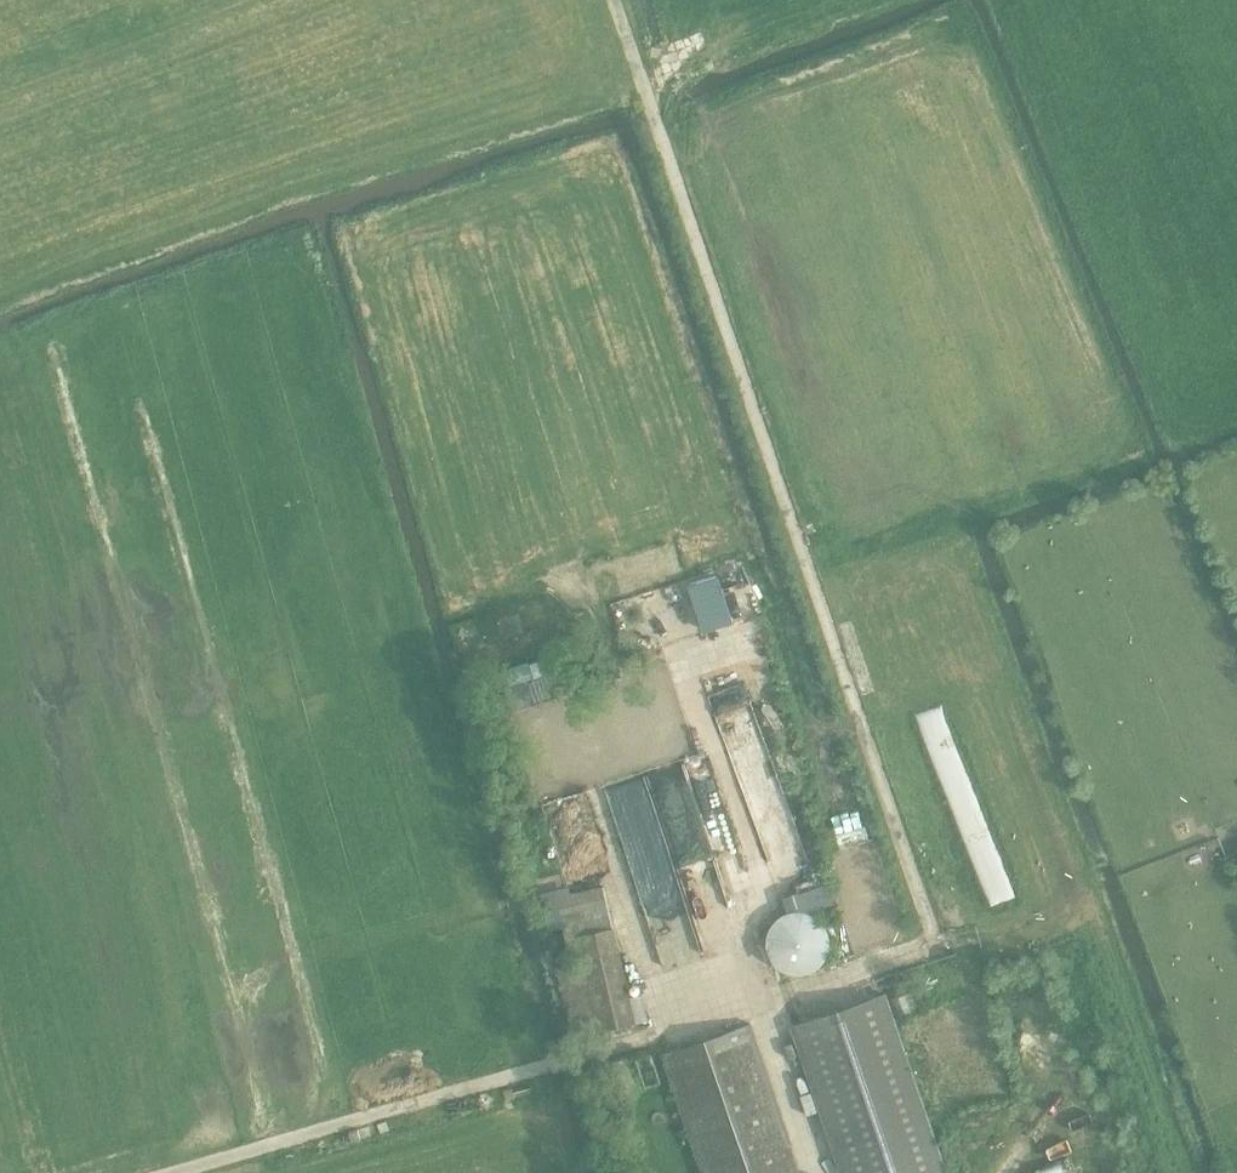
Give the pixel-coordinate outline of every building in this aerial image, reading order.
[(528,661),(504,669),(509,686),(504,687),(512,711),(550,697),(552,685),(570,679),(562,654),(529,664),(528,661)] [(569,886),(540,893),(548,928),(564,925),(571,962),(555,965),(571,1037),(612,1028),(637,1022),(605,884),(570,892),(569,886)] [(838,937),(839,930),(838,923),(837,917),(833,911),(829,906),(825,902),(819,899),(807,896),(799,896),(793,898),(787,901),(781,905),(777,909),(773,916),(771,923),(770,930),(770,936),(772,943),(776,949),(781,955),(785,959),(792,962),(797,964),(805,965),(812,964),(817,962),(824,959),(828,955),(832,951),(836,944),(838,937)] [(792,1026),(842,1172),(947,1172),(886,994),(792,1026)] [(748,1025),(664,1054),(704,1172),(799,1172),(748,1025)]
